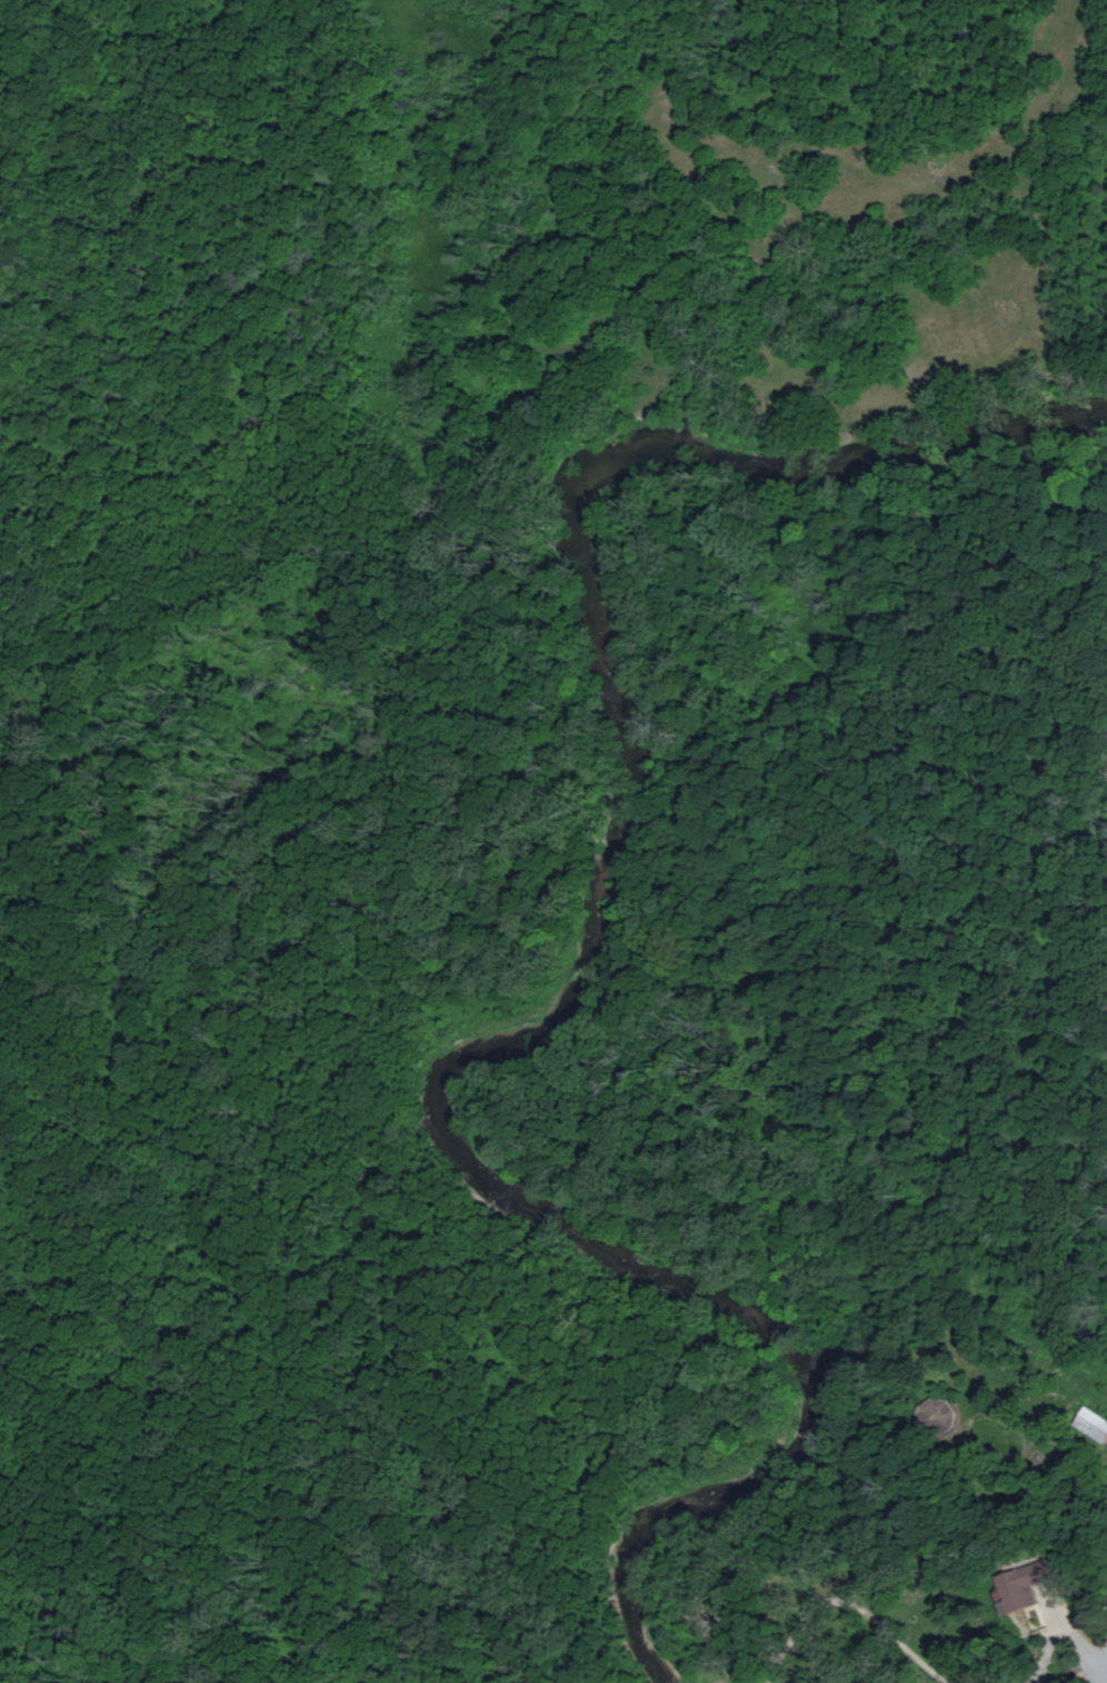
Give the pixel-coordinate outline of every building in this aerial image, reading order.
[(1004,1603),(1009,1616),(1037,1605),(1026,1576),(1003,1585),(1009,1601),(1004,1603)]
